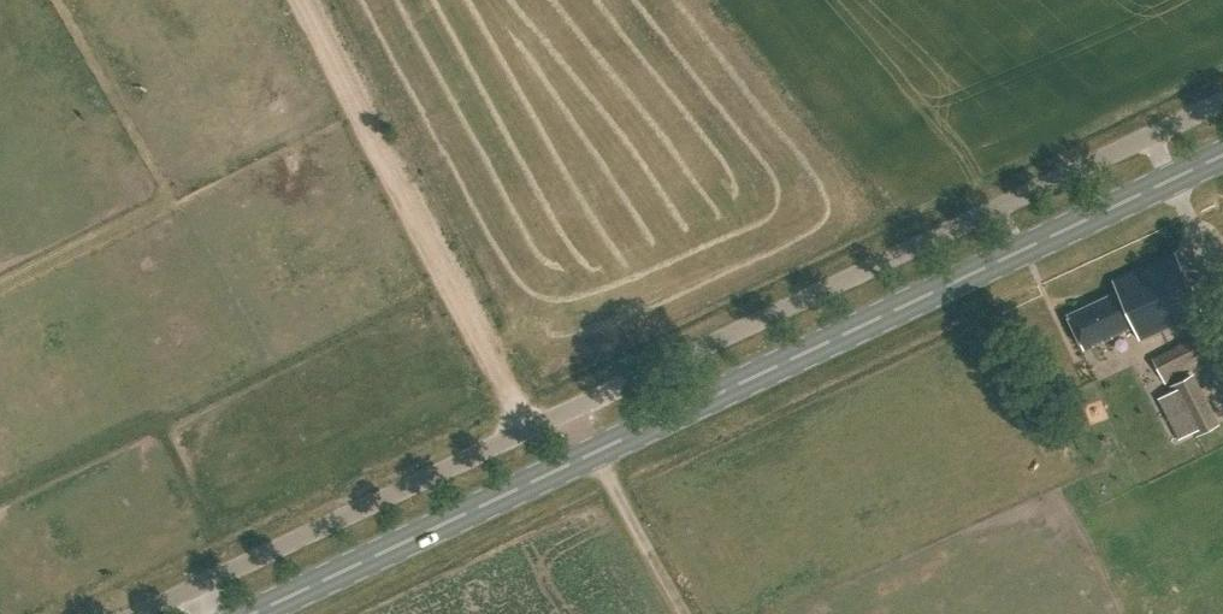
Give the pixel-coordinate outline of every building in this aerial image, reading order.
[(1068,315),(1084,349),(1134,326),(1140,338),(1202,310),(1176,252),(1113,280),(1118,292),(1068,315)] [(1165,383),(1222,353),(1222,341),(1215,326),(1153,359),(1165,383)] [(1171,385),(1194,430),(1197,436),(1216,425),(1190,374),(1171,385)]
